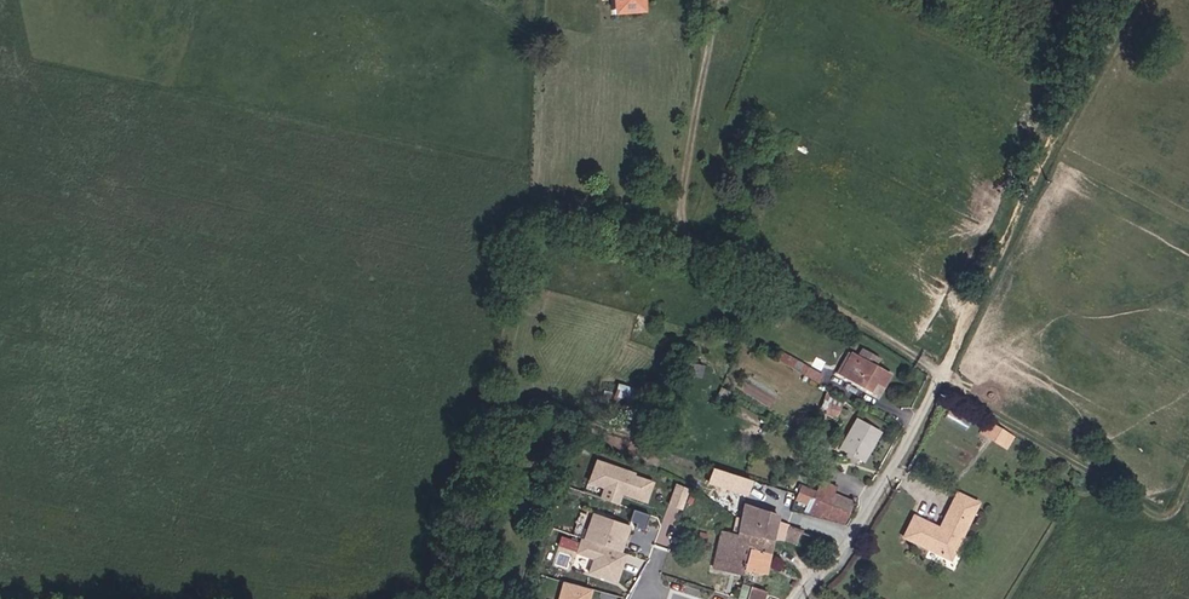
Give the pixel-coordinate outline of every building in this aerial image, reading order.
[(825,375),(783,351),(777,359),(819,382),(820,383),(825,375)] [(889,371),(857,351),(847,366),(855,371),(850,380),(866,390),(872,380),(881,385),(889,371)] [(826,413),(844,423),(851,410),(832,401),(826,413)] [(884,428),(857,415),(843,447),(852,451),(848,458),(860,464),(864,457),(870,460),(884,428)] [(1015,436),(1002,429),(995,438),(1008,447),(1015,436)] [(633,473),(602,462),(595,483),(608,487),(604,499),(620,504),(622,498),(620,497),(621,492),(649,501),(655,483),(635,476),(636,474),(633,473)] [(752,479),(716,468),(711,483),(748,493),(752,479)] [(843,487),(829,479),(813,512),(835,522),(841,525),(853,500),(839,492),(843,487)] [(678,512),(685,492),(673,488),(666,508),(678,512)] [(915,515),(903,539),(942,556),(947,556),(953,555),(958,553),(978,504),(956,494),(941,526),(915,515)] [(644,524),(646,512),(632,509),(629,521),(644,524)] [(773,532),(777,516),(757,512),(742,509),(738,525),(736,535),(721,531),(713,567),(742,573),(748,548),(769,552),(773,532)] [(625,552),(634,526),(597,513),(588,539),(625,552)] [(797,542),(802,528),(790,524),(785,539),(797,542)] [(620,582),(630,554),(625,552),(588,539),(585,538),(580,553),(598,559),(593,573),(620,582)] [(772,555),(752,550),(747,570),(768,574),(772,555)] [(596,590),(568,582),(563,598),(594,598),(596,590)] [(767,589),(751,586),(748,598),(765,598),(767,589)]
